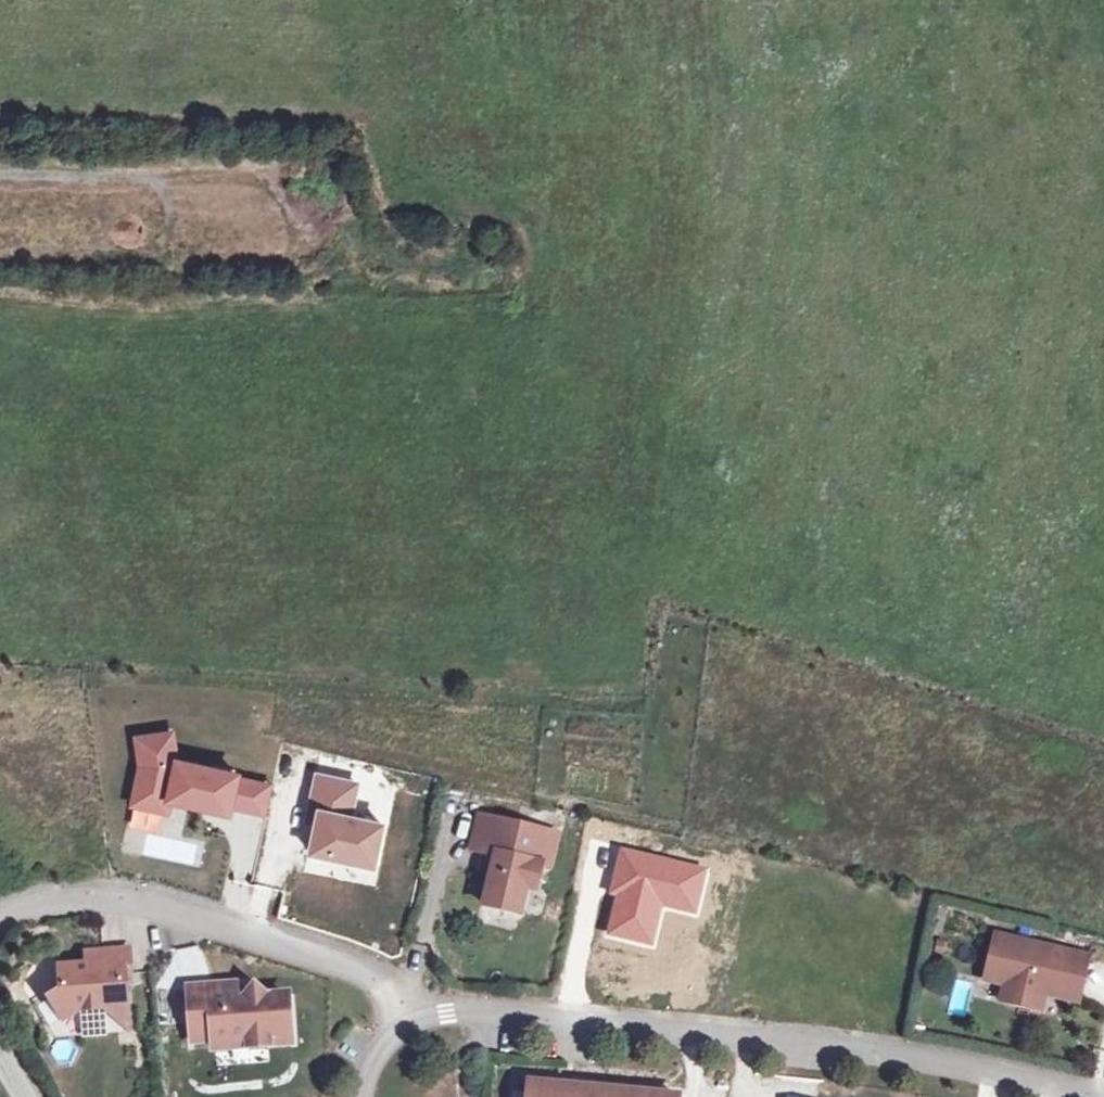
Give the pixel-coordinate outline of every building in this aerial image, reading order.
[(169,731),(133,736),(139,766),(129,805),(166,813),(168,801),(225,814),(227,807),(263,814),(268,786),(231,778),(233,773),(175,763),(169,731)] [(355,781),(313,772),(302,821),(312,823),(306,850),(367,863),(376,822),(347,815),(355,781)] [(497,857),(485,907),(520,915),(527,889),(536,891),(542,868),(548,869),(556,836),(480,818),(472,851),(497,857)] [(527,889),(520,915),(529,917),(536,891),(527,889)] [(1088,960),(999,937),(987,982),(1006,987),(1019,990),(1016,1006),(1036,1011),(1040,995),(1045,997),(1078,1004),(1088,960)] [(54,993),(63,1016),(80,1006),(105,1004),(111,1009),(127,1009),(126,981),(131,980),(129,948),(107,949),(107,954),(92,955),(93,961),(65,963),(67,988),(54,993)] [(246,983),(239,984),(239,997),(247,996),(255,987),(246,983)] [(268,1034),(269,1042),(289,1041),(287,1001),(266,1002),(266,995),(255,987),(247,996),(239,997),(239,984),(191,987),(194,1038),(268,1034)] [(1002,1003),(1016,1006),(1019,990),(1006,987),(1002,1003)] [(1040,995),(1036,1011),(1042,1012),(1045,997),(1040,995)] [(105,1004),(80,1006),(83,1035),(108,1032),(105,1004)] [(127,1009),(111,1009),(131,1027),(127,1009)] [(528,1096),(678,1096),(529,1082),(528,1096)]
